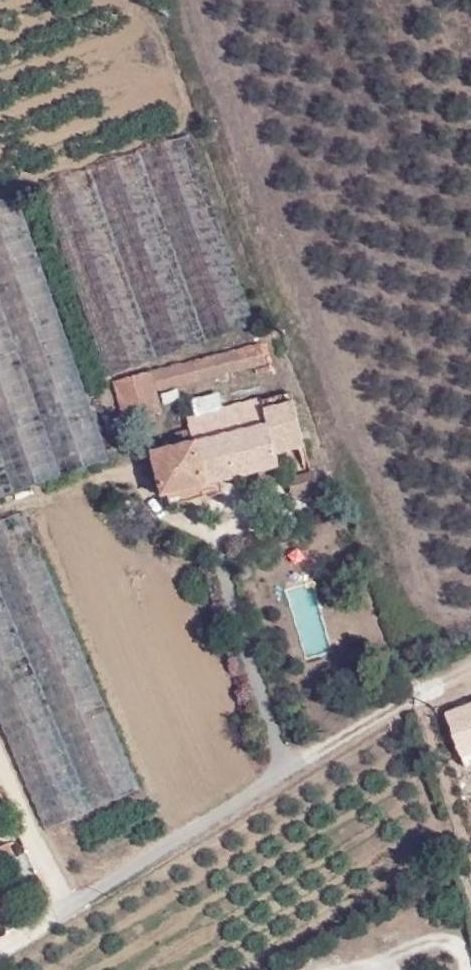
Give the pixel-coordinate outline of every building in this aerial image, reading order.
[(254,323),(189,136),(41,187),(107,375),(254,323)] [(107,459),(17,196),(0,202),(0,497),(107,459)] [(156,392),(264,364),(259,342),(150,370),(156,392)] [(160,411),(156,392),(150,370),(112,381),(122,421),(160,411)] [(258,399),(221,408),(218,392),(191,400),(194,414),(186,416),(189,428),(173,433),(176,446),(149,453),(159,495),(278,467),(274,452),(302,446),(290,393),(260,401),(258,399)] [(290,496),(317,489),(313,472),(288,479),(290,496)] [(44,828),(138,788),(60,604),(22,512),(0,521),(0,722),(44,828)] [(305,652),(326,649),(314,581),(292,585),(305,652)] [(458,754),(470,750),(470,696),(442,706),(458,754)]
